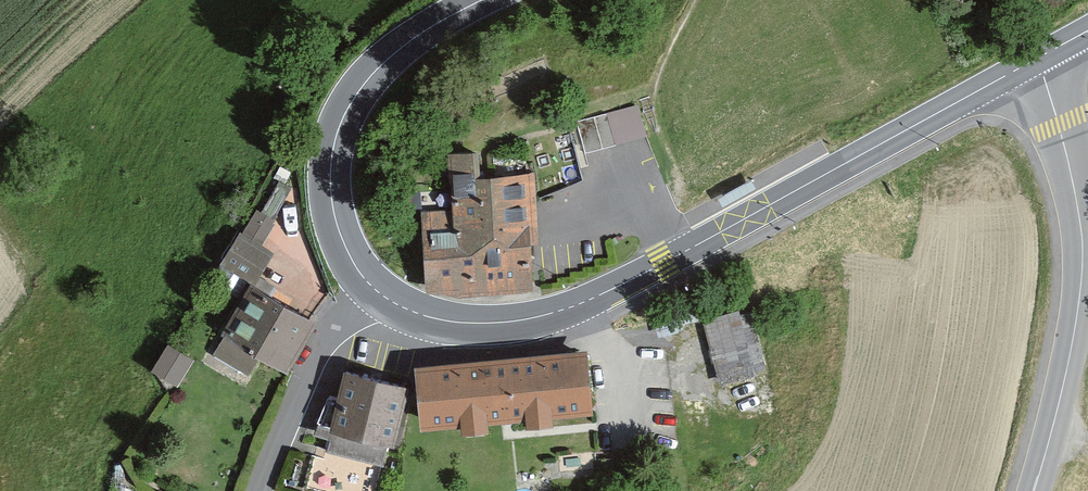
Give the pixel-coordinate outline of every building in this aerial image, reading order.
[(577,122),(586,152),(647,134),(638,104),(577,122)] [(495,147),(496,173),(532,172),(533,197),(583,174),(581,168),(569,128),(495,147)] [(420,205),(423,287),(536,284),(533,202),(533,197),(532,172),(496,173),(481,174),(481,148),(452,149),(454,204),(420,205)] [(256,206),(222,258),(253,279),(274,247),(263,240),(276,219),(256,206)] [(250,278),(221,328),(287,365),(316,315),(250,278)] [(749,308),(706,320),(723,381),(766,369),(749,308)] [(168,341),(151,367),(177,384),(194,358),(168,341)] [(413,368),(418,428),(462,424),(463,434),(487,432),(487,424),(506,423),(526,421),(527,428),(552,426),(552,417),(591,414),(586,354),(413,368)] [(344,364),(328,423),(392,440),(408,381),(344,364)]
